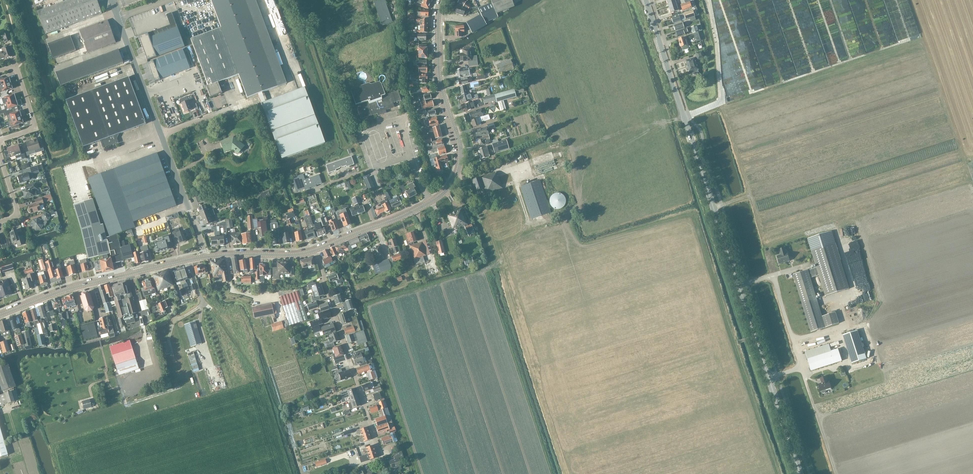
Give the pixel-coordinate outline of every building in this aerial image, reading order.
[(37,12),(45,34),(102,13),(97,0),(68,0),(37,12)] [(191,39),(198,59),(208,86),(206,87),(210,97),(209,97),(210,98),(217,95),(222,93),(218,82),(219,82),(238,75),(247,97),(247,98),(258,94),(262,92),(286,83),(256,0),(211,0),(221,27),(198,36),(191,39)] [(374,1),(382,26),(393,22),(385,0),(377,0),(374,1)] [(430,4),(422,1),(419,0),(415,0),(414,2),(418,3),(421,4),(421,6),(429,9),(429,8),(429,7),(430,6),(430,5),(430,4)] [(458,3),(457,5),(462,8),(463,6),(468,10),(470,6),(466,4),(465,2),(462,0),(459,0),(457,3),(458,3)] [(491,3),(496,14),(497,14),(514,7),(512,2),(511,0),(490,0),(491,3)] [(680,3),(681,6),(682,10),(692,7),(690,0),(679,0),(680,3)] [(275,2),(265,5),(267,12),(277,9),(275,2)] [(496,14),(491,3),(478,8),(480,14),(466,23),(472,34),(486,26),(494,22),(493,19),(498,17),(497,14),(496,14)] [(681,6),(680,3),(669,6),(671,13),(680,10),(679,7),(681,6)] [(469,15),(470,12),(465,10),(465,9),(457,7),(455,13),(463,16),(463,15),(466,16),(467,14),(469,15)] [(695,16),(693,10),(684,14),(685,19),(695,16)] [(680,19),(683,18),(682,15),(679,16),(672,18),(673,23),(681,21),(680,19)] [(101,39),(113,35),(107,20),(96,24),(101,39)] [(683,23),(674,26),(674,27),(674,29),(675,29),(676,31),(684,28),(683,23)] [(91,34),(94,42),(97,49),(104,47),(101,39),(96,24),(89,27),(91,34)] [(463,25),(455,26),(455,33),(456,37),(461,37),(461,32),(464,32),(463,25)] [(698,32),(699,32),(697,25),(690,27),(692,34),(698,32)] [(79,30),(82,38),(91,34),(89,27),(79,30)] [(138,36),(147,61),(157,57),(156,57),(184,47),(184,46),(182,39),(177,28),(149,38),(148,33),(138,37),(138,36)] [(688,29),(687,29),(687,28),(676,32),(677,33),(676,33),(676,34),(676,36),(677,36),(678,37),(685,35),(685,34),(688,33),(687,32),(689,32),(688,29)] [(701,40),(698,32),(692,34),(695,42),(701,40)] [(10,40),(8,33),(2,35),(5,42),(10,40)] [(91,34),(82,38),(84,45),(94,42),(91,34)] [(101,39),(104,47),(116,42),(113,35),(101,39)] [(67,45),(73,43),(70,36),(64,38),(67,45)] [(686,37),(678,39),(681,47),(682,47),(682,50),(683,50),(688,48),(689,48),(688,45),(689,45),(687,41),(688,41),(686,37)] [(64,38),(59,40),(62,47),(67,45),(64,38)] [(59,40),(53,42),(56,49),(62,47),(59,40)] [(56,49),(53,42),(47,44),(50,52),(56,49)] [(94,42),(84,45),(87,53),(97,49),(94,42)] [(67,45),(70,53),(76,51),(73,43),(67,45)] [(419,58),(427,58),(426,48),(426,44),(418,45),(419,58)] [(62,47),(64,55),(70,53),(67,45),(62,47)] [(9,46),(2,49),(3,51),(0,52),(0,59),(5,58),(5,59),(12,56),(9,46)] [(56,49),(59,57),(64,55),(62,47),(56,49)] [(469,66),(477,65),(476,57),(471,57),(470,48),(462,49),(463,53),(460,54),(460,61),(463,60),(463,62),(468,61),(469,66)] [(53,59),(59,57),(56,49),(50,52),(53,59)] [(108,53),(93,59),(98,72),(102,71),(113,67),(123,63),(118,49),(108,53)] [(153,61),(148,63),(155,82),(160,80),(160,79),(190,68),(183,50),(153,61)] [(690,73),(689,73),(692,72),(693,75),(699,73),(698,70),(699,69),(696,60),(698,60),(704,58),(702,51),(696,53),(697,57),(695,58),(686,61),(686,60),(685,61),(689,72),(689,73),(690,73)] [(93,59),(84,62),(89,76),(92,75),(98,72),(93,59)] [(499,74),(513,68),(510,60),(496,65),(499,74)] [(426,61),(417,61),(413,61),(413,66),(418,66),(418,73),(427,72),(427,66),(426,66),(426,61)] [(84,62),(74,66),(79,79),(81,79),(89,76),(84,62)] [(74,66),(65,69),(70,83),(71,82),(79,79),(74,66)] [(65,69),(55,72),(61,86),(70,83),(65,69)] [(469,72),(465,72),(465,69),(462,69),(457,70),(458,78),(463,77),(465,76),(465,77),(470,76),(469,72)] [(409,73),(409,79),(416,79),(416,85),(418,85),(418,83),(426,83),(426,80),(427,80),(427,75),(419,75),(416,75),(416,73),(409,73)] [(484,75),(482,75),(475,77),(458,80),(459,85),(466,83),(467,82),(471,81),(476,80),(482,79),(485,79),(485,77),(485,76),(484,75)] [(3,85),(11,83),(10,80),(9,80),(8,78),(2,80),(1,77),(0,77),(0,87),(3,85)] [(83,147),(93,143),(100,141),(103,148),(118,142),(116,135),(146,124),(128,77),(66,100),(83,147)] [(398,90),(385,95),(381,83),(378,82),(371,84),(369,83),(352,88),(351,91),(356,105),(357,108),(361,119),(394,107),(393,103),(401,100),(398,90)] [(1,96),(7,94),(6,91),(12,89),(11,87),(12,86),(11,83),(3,85),(4,89),(2,90),(0,90),(0,93),(1,96)] [(461,95),(468,93),(467,85),(459,87),(461,95)] [(414,95),(429,91),(428,86),(421,88),(421,89),(418,90),(418,87),(412,88),(414,95)] [(305,87),(261,103),(282,160),(326,143),(305,87)] [(496,102),(516,97),(514,89),(495,95),(483,98),(485,103),(496,100),(496,102)] [(415,100),(416,103),(424,101),(431,99),(430,93),(423,95),(423,97),(419,98),(419,95),(413,96),(414,100),(415,100)] [(1,96),(3,104),(16,100),(15,97),(14,97),(14,95),(8,97),(7,94),(1,96)] [(477,94),(470,96),(470,94),(466,94),(462,96),(464,102),(478,98),(477,94)] [(187,97),(180,99),(182,103),(181,103),(184,112),(191,109),(189,102),(193,101),(192,97),(188,99),(187,97)] [(5,109),(6,113),(12,111),(11,108),(17,106),(17,104),(17,103),(16,100),(3,104),(5,109)] [(424,101),(417,103),(418,107),(421,106),(422,109),(426,108),(433,106),(432,101),(425,103),(424,101)] [(476,104),(475,101),(472,102),(472,101),(465,104),(468,111),(485,105),(484,102),(476,104)] [(425,118),(427,117),(436,115),(434,109),(426,112),(425,109),(416,111),(417,116),(424,114),(425,118)] [(481,109),(477,110),(469,113),(471,120),(483,116),(481,109)] [(12,111),(6,113),(7,116),(6,116),(8,121),(22,117),(20,114),(19,112),(13,114),(12,111)] [(488,115),(483,116),(479,117),(479,118),(471,120),(474,127),(481,125),(480,122),(484,121),(490,119),(488,115)] [(22,117),(8,121),(10,127),(11,127),(11,130),(17,128),(17,125),(23,123),(22,121),(23,120),(22,117)] [(427,117),(425,118),(424,118),(425,124),(429,123),(430,126),(438,124),(436,117),(428,119),(427,117)] [(495,128),(493,123),(487,125),(487,127),(475,131),(477,138),(484,135),(491,133),(490,129),(495,128)] [(430,134),(440,132),(439,126),(432,128),(433,130),(429,131),(430,134)] [(426,135),(423,136),(425,143),(428,143),(431,142),(431,139),(430,139),(429,138),(427,138),(426,135)] [(488,142),(490,142),(489,139),(488,135),(483,136),(482,136),(482,137),(477,138),(479,146),(488,144),(489,144),(488,142)] [(238,153),(244,146),(236,139),(236,140),(233,138),(230,139),(230,138),(220,142),(224,151),(230,149),(232,149),(238,153)] [(34,140),(32,141),(35,153),(36,154),(44,151),(41,142),(37,141),(37,139),(34,140)] [(493,144),(492,144),(494,153),(509,148),(506,140),(498,142),(493,144)] [(35,153),(32,141),(29,142),(29,141),(26,142),(28,149),(25,150),(27,156),(35,153)] [(13,147),(16,156),(21,155),(22,159),(26,158),(24,152),(21,153),(18,145),(14,146),(15,147),(13,147)] [(444,146),(432,149),(427,151),(428,154),(438,151),(439,155),(446,153),(444,146)] [(16,156),(13,147),(11,148),(10,147),(7,148),(8,152),(4,153),(8,163),(11,162),(10,158),(16,156)] [(481,159),(484,158),(489,156),(486,147),(479,149),(481,159)] [(114,169),(94,176),(88,179),(110,237),(135,227),(133,222),(176,206),(157,153),(114,169)] [(446,155),(436,158),(433,159),(437,171),(442,169),(441,163),(448,161),(446,155)] [(326,165),(328,173),(336,171),(336,169),(340,168),(340,167),(342,167),(346,166),(346,167),(354,164),(351,156),(326,165)] [(521,156),(509,160),(510,165),(522,160),(521,156)] [(24,174),(18,176),(20,183),(33,179),(32,174),(32,172),(38,170),(37,166),(23,170),(24,174)] [(38,168),(39,172),(32,173),(33,177),(44,175),(42,167),(38,168)] [(84,170),(74,173),(77,185),(78,185),(79,188),(88,186),(87,181),(85,182),(84,175),(85,174),(84,170)] [(485,188),(487,193),(502,188),(498,175),(497,176),(495,172),(472,180),(475,191),(485,188)] [(294,183),(293,184),(296,192),(305,189),(305,190),(310,189),(309,188),(311,187),(312,188),(316,186),(316,185),(322,183),(319,175),(305,179),(303,174),(292,178),(294,183)] [(550,212),(540,180),(527,185),(525,181),(519,183),(531,219),(550,212)] [(35,183),(29,185),(30,188),(22,191),(25,199),(37,195),(35,190),(37,189),(35,183)] [(409,198),(416,194),(413,188),(415,187),(413,183),(407,185),(410,190),(405,192),(409,198)] [(367,189),(357,191),(359,197),(369,194),(367,189)] [(263,200),(267,199),(267,201),(271,199),(268,190),(260,193),(263,200)] [(565,201),(565,200),(565,199),(565,198),(564,197),(564,196),(563,195),(562,195),(562,194),(561,194),(560,193),(559,193),(558,193),(557,193),(556,193),(555,193),(554,193),(553,194),(552,195),(551,196),(550,196),(550,197),(550,198),(549,199),(549,200),(549,201),(549,202),(549,203),(550,204),(550,205),(551,206),(551,207),(552,207),(553,208),(554,208),(555,209),(556,209),(557,209),(558,209),(559,209),(560,209),(560,208),(561,208),(562,208),(563,207),(563,206),(564,206),(564,205),(565,204),(565,203),(565,202),(565,201)] [(359,206),(358,204),(360,203),(358,197),(352,199),(354,205),(355,205),(355,207),(350,209),(352,216),(364,212),(362,206),(359,207),(358,206),(359,206)] [(392,208),(401,204),(398,197),(389,201),(392,208)] [(30,213),(31,214),(41,210),(39,206),(44,204),(42,198),(35,200),(36,203),(27,206),(28,209),(28,210),(28,212),(29,213),(30,213)] [(388,203),(387,201),(387,199),(385,200),(380,202),(382,207),(375,210),(377,215),(384,211),(385,212),(386,211),(387,212),(389,211),(389,210),(391,209),(388,203)] [(93,201),(74,207),(81,230),(88,259),(91,258),(92,263),(94,263),(96,274),(113,270),(111,264),(123,261),(119,242),(117,235),(106,238),(103,224),(101,225),(93,201)] [(202,205),(197,207),(198,207),(198,208),(200,214),(213,209),(212,207),(211,207),(210,204),(209,204),(202,206),(202,205)] [(213,209),(200,214),(202,219),(214,215),(215,215),(214,211),(213,209)] [(345,209),(336,212),(333,213),(336,221),(341,219),(344,227),(351,224),(345,209)] [(454,212),(460,227),(464,225),(465,227),(467,234),(472,232),(471,229),(473,229),(471,224),(468,226),(461,209),(454,212)] [(456,228),(460,227),(454,212),(447,215),(452,229),(455,227),(456,228)] [(44,226),(43,225),(42,224),(44,220),(45,221),(48,220),(49,218),(49,215),(46,213),(43,214),(42,217),(42,219),(41,221),(37,219),(33,220),(31,224),(32,225),(33,227),(32,228),(36,230),(41,229),(43,230),(44,226)] [(214,215),(202,219),(204,225),(212,222),(213,224),(216,223),(214,215)] [(307,240),(315,237),(314,232),(315,231),(310,215),(304,217),(307,227),(304,228),(305,231),(304,231),(307,240)] [(318,236),(326,233),(323,226),(326,225),(323,217),(318,219),(319,223),(313,225),(318,236)] [(332,231),(338,229),(336,221),(335,222),(334,219),(332,220),(329,221),(327,217),(324,218),(325,223),(329,221),(332,231)] [(257,219),(253,219),(254,228),(261,228),(262,233),(261,233),(260,233),(260,234),(260,235),(260,236),(260,237),(260,238),(261,238),(262,238),(263,238),(264,238),(264,237),(265,237),(268,236),(268,235),(269,235),(267,218),(263,218),(263,219),(257,220),(257,219)] [(278,233),(281,232),(280,228),(278,228),(277,223),(270,224),(272,237),(273,245),(280,244),(279,236),(278,233)] [(186,236),(187,235),(187,234),(186,233),(185,233),(184,233),(183,231),(179,232),(179,231),(178,228),(171,230),(174,238),(177,237),(179,243),(182,242),(183,242),(184,242),(185,242),(186,241),(186,240),(185,237),(186,236)] [(9,233),(12,243),(16,242),(18,246),(25,244),(22,236),(19,237),(16,230),(12,231),(11,231),(12,232),(9,233)] [(283,244),(290,243),(288,233),(285,233),(284,231),(281,231),(283,244)] [(793,275),(799,294),(811,332),(839,323),(835,312),(822,316),(810,278),(819,275),(826,296),(849,289),(831,231),(808,239),(817,267),(793,275)] [(232,244),(241,243),(240,232),(235,233),(235,232),(231,233),(231,235),(232,244)] [(296,242),(302,241),(301,232),(294,233),(296,242)] [(426,255),(433,253),(429,240),(422,242),(414,244),(413,242),(417,241),(415,232),(406,235),(408,240),(406,240),(407,245),(409,245),(414,260),(423,257),(422,256),(426,255)] [(243,245),(252,243),(250,233),(241,234),(243,245)] [(366,233),(357,237),(359,242),(361,242),(362,245),(370,241),(366,233)] [(1,245),(3,248),(9,247),(6,239),(2,240),(0,234),(0,245),(1,245)] [(157,251),(158,252),(169,249),(168,244),(172,243),(169,235),(164,237),(165,239),(155,242),(156,247),(155,247),(156,252),(157,251)] [(359,242),(357,237),(348,241),(350,245),(347,247),(349,251),(352,250),(351,246),(359,242)] [(394,247),(397,246),(395,239),(389,241),(393,254),(396,252),(394,247)] [(124,241),(119,242),(123,260),(133,258),(132,254),(133,253),(135,261),(134,261),(134,262),(134,264),(135,264),(141,263),(138,252),(135,252),(135,249),(131,250),(130,245),(125,246),(124,241)] [(442,241),(436,242),(438,254),(444,253),(442,241)] [(343,250),(347,248),(345,242),(334,247),(338,255),(344,252),(343,250)] [(139,253),(142,263),(149,261),(147,252),(148,251),(147,246),(141,247),(142,253),(139,253)] [(376,262),(384,259),(380,246),(371,249),(376,262)] [(784,248),(779,250),(780,253),(781,255),(777,256),(779,264),(789,261),(787,253),(786,253),(784,248)] [(327,249),(322,252),(325,258),(322,260),(324,265),(332,261),(327,249)] [(388,259),(390,265),(393,264),(393,262),(401,260),(400,254),(391,256),(391,257),(388,259)] [(237,258),(231,259),(232,266),(232,268),(233,268),(234,274),(240,273),(237,258)] [(306,259),(308,267),(311,266),(312,270),(311,271),(311,272),(318,270),(317,265),(314,265),(312,258),(306,259)] [(86,259),(79,261),(82,272),(89,270),(88,269),(92,268),(91,262),(87,263),(86,259)] [(214,260),(210,261),(213,276),(213,278),(221,276),(222,282),(229,281),(224,260),(221,260),(221,259),(216,260),(214,260)] [(305,268),(308,267),(306,259),(300,261),(302,268),(303,272),(306,271),(305,268)] [(388,259),(372,265),(376,274),(392,268),(390,265),(388,259)] [(51,260),(45,262),(51,283),(61,280),(60,278),(64,277),(61,267),(60,268),(59,266),(56,267),(56,265),(53,265),(51,260)] [(247,266),(246,260),(239,261),(240,271),(243,270),(243,273),(248,272),(247,270),(248,269),(248,268),(248,266),(247,266)] [(882,279),(883,279),(877,260),(867,263),(870,273),(874,272),(877,283),(883,281),(882,279)] [(69,276),(77,274),(74,265),(75,265),(74,261),(69,262),(70,266),(63,268),(65,275),(69,274),(69,276)] [(279,274),(284,274),(283,262),(277,262),(277,267),(276,268),(272,268),(273,279),(279,279),(279,274)] [(283,262),(284,274),(289,274),(289,275),(294,275),(293,267),(290,267),(289,267),(289,262),(283,262)] [(269,268),(267,269),(267,264),(259,264),(260,282),(264,282),(263,276),(271,275),(270,268),(269,268)] [(195,267),(194,267),(196,275),(200,274),(201,277),(204,276),(203,273),(206,273),(204,267),(202,267),(201,265),(198,266),(197,266),(196,266),(195,267)] [(863,281),(860,271),(861,271),(860,267),(849,270),(854,284),(863,281)] [(179,270),(184,284),(185,290),(189,288),(187,283),(186,283),(185,280),(189,279),(186,268),(185,268),(181,270),(180,269),(179,270)] [(158,292),(174,286),(168,270),(164,272),(164,271),(152,275),(158,292)] [(181,285),(184,284),(179,270),(177,270),(178,271),(173,272),(172,272),(173,273),(176,283),(180,282),(181,285)] [(340,271),(336,272),(335,271),(331,273),(332,275),(328,276),(330,283),(335,281),(337,285),(341,284),(341,283),(343,282),(340,271)] [(44,272),(37,273),(40,284),(41,286),(47,284),(47,282),(44,272)] [(32,281),(35,280),(33,274),(28,275),(29,279),(23,281),(26,290),(34,287),(32,281)] [(0,281),(0,298),(12,294),(7,279),(4,280),(0,281)] [(143,287),(144,291),(142,291),(144,297),(156,293),(154,288),(151,279),(148,280),(145,281),(142,282),(144,287),(143,287)] [(114,298),(118,315),(119,317),(123,316),(125,321),(126,321),(127,324),(135,322),(133,314),(136,313),(130,290),(129,289),(127,290),(125,283),(112,287),(115,298),(114,298)] [(194,296),(197,294),(193,283),(189,285),(194,296)] [(311,290),(312,293),(323,289),(322,286),(321,286),(320,284),(314,286),(313,283),(308,285),(309,290),(311,290)] [(102,285),(98,286),(103,304),(104,304),(106,313),(109,312),(113,311),(110,302),(109,300),(109,299),(107,294),(105,294),(103,287),(102,285)] [(106,286),(103,287),(105,294),(107,294),(109,299),(109,300),(110,302),(113,301),(112,297),(114,296),(110,286),(110,285),(108,285),(107,285),(106,285),(106,286)] [(324,293),(323,289),(312,293),(313,296),(311,297),(313,302),(319,300),(318,297),(324,295),(323,293),(324,293)] [(298,291),(280,297),(289,326),(307,320),(298,291)] [(82,294),(81,295),(82,295),(82,296),(81,297),(81,296),(81,297),(80,297),(80,298),(81,297),(82,301),(82,302),(83,306),(84,310),(85,311),(85,310),(88,312),(87,312),(88,312),(92,311),(92,310),(94,308),(94,307),(93,303),(91,299),(92,299),(92,298),(91,298),(90,295),(90,294),(89,294),(88,295),(88,293),(87,292),(87,293),(86,293),(83,293),(83,294),(82,294)] [(75,306),(77,305),(75,298),(73,298),(73,297),(72,295),(71,294),(67,296),(68,297),(67,297),(62,299),(63,304),(64,304),(65,309),(70,308),(70,307),(71,307),(71,308),(72,308),(72,307),(76,306),(75,306)] [(236,300),(251,303),(252,297),(237,294),(236,300)] [(342,300),(340,295),(333,297),(336,305),(345,302),(348,311),(355,309),(354,305),(353,306),(351,299),(348,300),(345,299),(342,300)] [(59,298),(51,300),(53,309),(54,310),(54,313),(60,311),(59,307),(61,306),(59,298)] [(162,301),(165,308),(170,305),(167,298),(162,301)] [(51,313),(51,315),(52,317),(55,316),(51,302),(44,303),(47,312),(52,311),(52,312),(51,313)] [(271,303),(252,307),(254,318),(274,314),(271,303)] [(327,303),(319,306),(321,311),(329,309),(328,307),(329,305),(328,304),(327,303)] [(42,321),(41,319),(44,318),(46,322),(48,322),(43,305),(38,307),(40,316),(38,317),(40,322),(42,321)] [(30,310),(31,315),(34,325),(39,324),(35,309),(30,310)] [(331,318),(329,310),(318,314),(319,319),(309,322),(311,327),(323,324),(322,321),(331,318)] [(22,313),(23,315),(26,324),(27,327),(31,326),(29,323),(32,322),(29,311),(22,313)] [(360,331),(356,316),(355,316),(349,318),(349,317),(348,317),(346,313),(339,315),(342,325),(351,322),(352,326),(344,329),(346,334),(355,331),(355,332),(360,331)] [(19,328),(15,316),(10,318),(13,330),(16,329),(17,333),(20,332),(19,328)] [(101,328),(98,329),(99,334),(108,332),(109,334),(114,333),(112,325),(110,326),(108,317),(105,318),(103,318),(103,317),(100,318),(100,319),(99,319),(101,328)] [(9,331),(6,321),(0,322),(0,325),(2,333),(9,331)] [(202,344),(198,330),(195,321),(184,325),(191,348),(196,346),(202,344)] [(98,337),(94,322),(80,326),(84,340),(98,337)] [(281,322),(271,325),(273,331),(283,328),(281,322)] [(333,324),(321,328),(321,329),(320,329),(319,325),(312,328),(314,333),(320,331),(320,332),(322,331),(323,335),(335,332),(333,324)] [(22,332),(25,347),(32,345),(29,330),(22,332)] [(852,364),(866,359),(857,330),(843,335),(852,364)] [(357,345),(363,343),(359,332),(353,334),(346,336),(348,344),(356,341),(357,345)] [(333,342),(339,340),(337,333),(330,335),(331,338),(328,339),(329,341),(326,342),(327,347),(332,346),(334,346),(333,342)] [(46,346),(43,334),(37,336),(39,346),(43,345),(44,346),(46,346)] [(21,335),(15,337),(17,347),(24,345),(21,335)] [(3,353),(10,351),(7,341),(0,343),(3,353)] [(110,347),(115,365),(119,375),(139,369),(130,341),(110,347)] [(159,344),(162,356),(169,354),(167,342),(159,344)] [(833,348),(830,349),(829,344),(805,352),(811,371),(842,361),(838,349),(834,350),(833,348)] [(346,360),(343,353),(341,345),(333,348),(334,354),(332,354),(335,363),(346,360)] [(354,361),(363,358),(362,355),(363,353),(363,350),(355,352),(356,354),(352,356),(354,361)] [(364,362),(363,358),(354,361),(355,366),(359,364),(359,366),(367,364),(366,362),(364,362)] [(0,366),(0,385),(2,391),(16,386),(8,363),(0,366)] [(356,369),(356,370),(356,373),(357,372),(358,374),(361,373),(362,374),(367,373),(369,380),(376,378),(371,364),(356,369)] [(341,369),(335,371),(336,374),(339,373),(341,380),(351,377),(349,370),(342,372),(341,369)] [(820,391),(821,391),(822,393),(823,393),(825,393),(826,391),(825,390),(831,388),(828,381),(827,381),(826,376),(820,378),(821,383),(818,384),(820,391)] [(373,382),(372,382),(369,383),(365,384),(366,384),(362,386),(364,391),(372,388),(374,393),(381,390),(379,386),(375,387),(373,382)] [(342,399),(345,398),(356,394),(355,388),(347,391),(347,390),(340,392),(342,399)] [(14,390),(11,391),(5,393),(0,395),(0,406),(8,403),(14,401),(17,400),(14,390)] [(349,398),(351,402),(358,400),(356,394),(345,398),(346,401),(349,400),(348,398),(349,398)] [(360,406),(358,400),(351,402),(352,405),(349,406),(350,409),(353,408),(360,406)] [(381,410),(385,408),(383,401),(375,403),(376,405),(369,407),(371,413),(378,411),(378,409),(379,409),(379,410),(381,409),(381,410)] [(385,415),(382,416),(375,419),(377,426),(387,423),(385,415)] [(386,430),(389,429),(387,424),(376,427),(378,433),(383,431),(383,433),(386,432),(386,430)] [(4,441),(0,427),(0,457),(8,455),(4,441)] [(362,436),(369,433),(367,427),(360,429),(360,430),(356,431),(357,434),(361,433),(362,436)] [(371,440),(369,433),(362,436),(363,438),(359,439),(360,442),(364,441),(364,442),(371,440)] [(391,435),(381,439),(383,446),(393,442),(391,435)] [(368,454),(375,451),(373,445),(366,447),(366,448),(363,449),(363,452),(367,451),(368,454)] [(377,458),(375,451),(368,454),(359,457),(362,463),(377,458)] [(401,452),(397,453),(397,455),(394,456),(395,460),(389,462),(391,469),(395,468),(396,471),(401,469),(400,466),(401,466),(399,461),(401,460),(401,458),(403,457),(401,452)]
